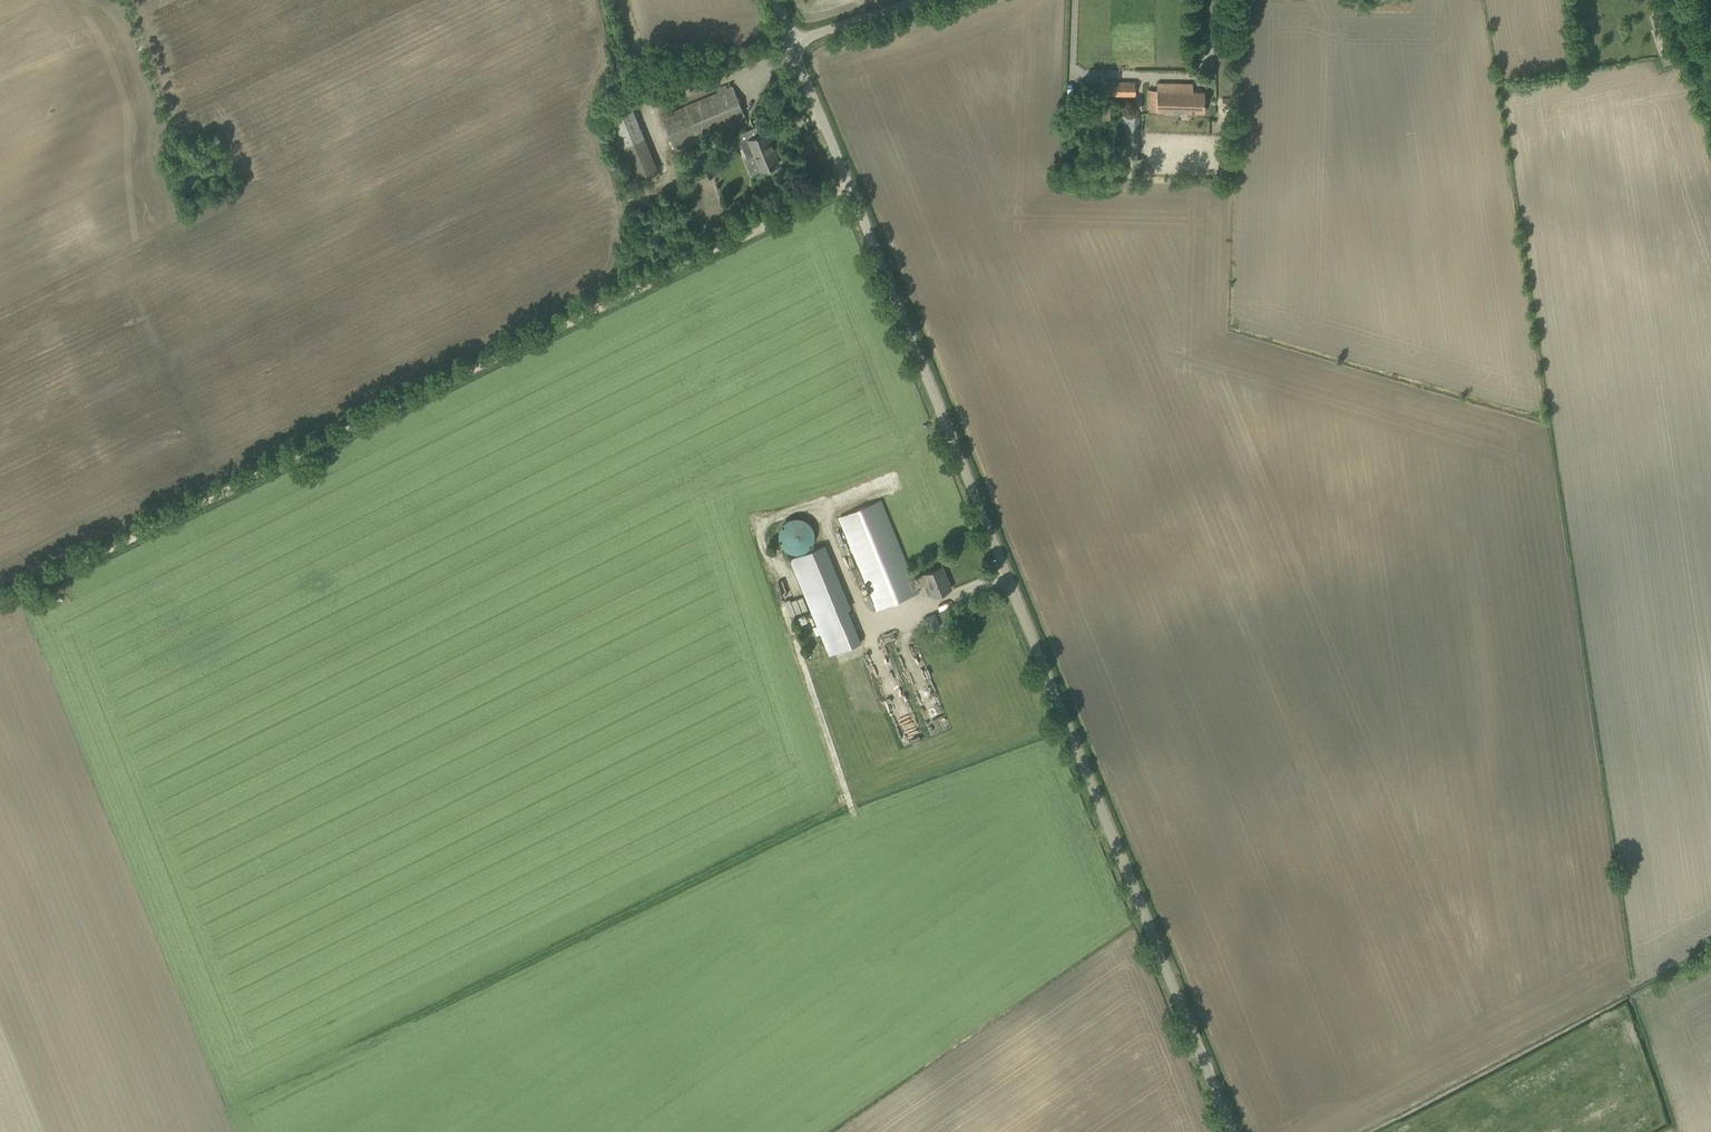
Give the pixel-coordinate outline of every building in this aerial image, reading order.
[(1102,94),(1135,95),(1135,82),(1102,81),(1102,94)] [(1148,110),(1204,112),(1204,91),(1192,91),(1192,83),(1157,82),(1157,90),(1149,90),(1148,110)] [(661,116),(675,150),(746,120),(732,86),(661,116)] [(1222,105),(1230,105),(1230,97),(1222,97),(1222,105)] [(655,169),(633,104),(610,112),(632,176),(655,169)] [(1090,106),(1090,119),(1110,119),(1110,106),(1090,106)] [(1135,162),(1137,114),(1122,113),(1120,162),(1135,162)] [(779,163),(770,141),(772,140),(768,131),(740,142),(746,157),(754,154),(761,170),(779,163)] [(721,144),(725,152),(737,147),(733,139),(721,144)] [(733,201),(736,208),(741,206),(738,199),(733,201)] [(951,588),(942,566),(912,578),(880,500),(837,518),(875,609),(918,592),(916,587),(925,584),(930,596),(951,588)] [(793,553),(795,553),(797,553),(798,553),(800,552),(801,552),(803,551),(804,550),(805,550),(807,549),(808,548),(809,546),(810,545),(811,544),(811,542),(812,541),(812,539),(813,538),(813,536),(813,535),(813,533),(813,532),(812,530),(812,529),(811,527),(811,526),(810,525),(809,523),(808,522),(807,521),(805,520),(804,519),(803,519),(801,518),(800,517),(798,517),(797,517),(795,517),(793,517),(792,517),(790,517),(789,518),(787,519),(786,519),(785,520),(783,521),(782,522),(781,523),(780,525),(779,526),(779,527),(778,529),(778,530),(777,532),(777,533),(777,535),(777,536),(777,538),(778,539),(778,541),(779,542),(779,544),(780,545),(781,546),(782,548),(783,549),(785,550),(786,550),(787,551),(789,552),(790,552),(792,553),(793,553)] [(788,558),(827,655),(859,642),(845,608),(848,607),(823,544),(788,558)] [(922,618),(927,631),(939,626),(933,613),(922,618)]
